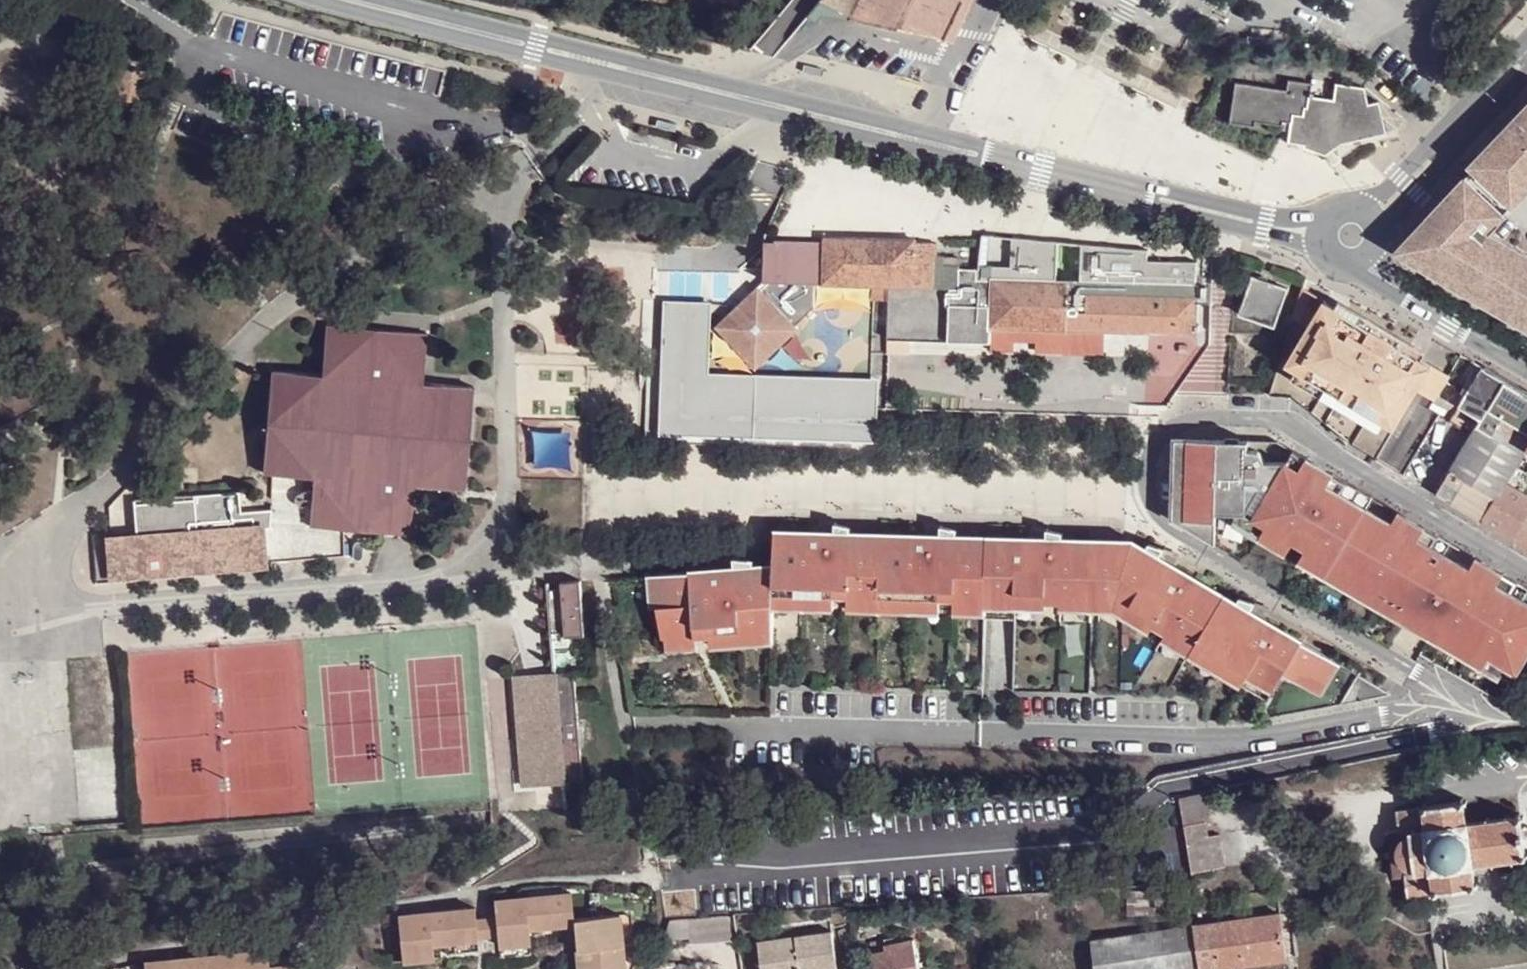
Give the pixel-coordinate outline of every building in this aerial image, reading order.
[(933,45),(957,0),(854,0),(842,24),(933,45)] [(933,45),(944,51),(967,5),(958,0),(957,0),(933,45)] [(148,82),(135,81),(147,95),(148,82)] [(1341,142),(1383,133),(1377,103),(1366,104),(1363,89),(1335,85),(1332,100),(1312,97),(1312,92),(1309,92),(1310,84),(1287,81),(1284,90),(1234,83),(1227,121),(1252,124),(1252,121),(1278,125),(1279,120),(1289,122),(1287,141),(1303,143),(1303,146),(1323,153),(1326,159),(1337,153),(1332,147),(1341,142)] [(1500,136),(1480,156),(1485,161),(1481,166),(1519,200),(1526,192),(1526,108),(1512,123),(1520,130),(1508,143),(1500,136)] [(1520,130),(1512,123),(1500,136),(1508,143),(1520,130)] [(1454,190),(1400,250),(1492,307),(1494,310),(1526,329),(1526,265),(1526,264),(1520,274),(1501,261),(1508,252),(1483,238),(1492,228),(1478,214),(1480,207),(1461,189),(1454,190)] [(761,242),(761,274),(768,281),(758,290),(755,287),(713,327),(753,369),(795,329),(792,326),(812,307),(813,283),(870,285),(869,300),(886,301),(885,354),(907,354),(907,339),(988,342),(988,326),(1102,329),(1192,331),(1192,330),(1195,330),(1196,323),(1192,323),(1193,296),(1193,286),(1194,260),(1145,259),(1146,248),(1010,232),(1006,261),(977,257),(976,262),(975,263),(956,263),(957,253),(931,253),(931,239),(912,239),(912,236),(822,236),(822,246),(806,246),(806,242),(761,242)] [(1526,264),(1508,252),(1501,261),(1520,274),(1526,264)] [(1239,311),(1277,328),(1292,289),(1253,274),(1239,311)] [(1209,285),(1199,286),(1199,296),(1208,297),(1209,285)] [(1341,303),(1337,311),(1375,332),(1390,341),(1398,345),(1423,359),(1427,352),(1341,303)] [(1318,367),(1340,395),(1389,422),(1398,427),(1419,391),(1435,400),(1447,379),(1450,374),(1423,359),(1398,345),(1393,354),(1385,350),(1390,341),(1375,332),(1337,311),(1325,304),(1300,346),(1318,367)] [(703,306),(663,305),(660,401),(674,401),(673,416),(666,416),(666,440),(877,446),(877,411),(869,411),(869,389),(701,384),(703,306)] [(711,306),(703,306),(701,384),(869,389),(869,411),(877,411),(878,381),(709,377),(711,306)] [(988,342),(988,349),(1011,350),(1012,341),(1033,342),(1033,350),(1101,352),(1102,329),(988,326),(988,342)] [(418,486),(441,487),(469,489),(476,387),(426,383),(429,334),(329,327),(325,377),(273,373),(265,474),(317,478),(313,528),(391,534),(413,535),(415,511),(418,486)] [(1398,345),(1390,341),(1385,350),(1393,354),(1398,345)] [(1301,373),(1340,395),(1318,367),(1300,346),(1289,366),(1301,373)] [(1526,448),(1526,395),(1481,367),(1449,421),(1472,436),(1437,494),(1482,521),(1484,519),(1526,448)] [(1362,421),(1340,395),(1301,373),(1295,384),(1362,421)] [(1462,388),(1447,379),(1435,400),(1432,405),(1448,415),(1462,388)] [(1389,422),(1340,395),(1362,421),(1384,433),(1389,422)] [(674,401),(660,401),(659,440),(666,440),(666,416),(673,416),(674,401)] [(1274,442),(1248,442),(1188,441),(1175,441),(1172,521),(1184,528),(1220,549),(1220,528),(1219,518),(1250,518),(1249,454),(1259,454),(1270,466),(1288,465),(1294,454),(1274,442)] [(1484,519),(1526,545),(1526,448),(1484,519)] [(1249,454),(1250,518),(1250,527),(1485,664),(1490,653),(1517,669),(1526,651),(1526,605),(1508,594),(1514,583),(1476,560),(1469,571),(1430,548),(1437,537),(1398,515),(1391,525),(1339,495),(1346,484),(1294,454),(1288,465),(1270,466),(1259,454),(1249,454)] [(1346,484),(1339,495),(1391,525),(1398,515),(1346,484)] [(236,497),(129,508),(131,545),(132,558),(179,553),(182,579),(204,577),(204,564),(217,563),(219,576),(264,572),(261,538),(266,538),(269,518),(238,521),(236,497)] [(1320,654),(1129,541),(769,532),(771,599),(833,600),(848,601),(938,603),(954,603),(983,604),(983,597),(1043,599),(1058,599),(1111,600),(1147,622),(1160,630),(1264,691),(1275,670),(1301,686),(1320,654)] [(1437,537),(1430,548),(1469,571),(1476,560),(1437,537)] [(265,581),(264,572),(219,576),(217,563),(204,564),(204,577),(182,579),(179,553),(132,558),(131,545),(103,548),(107,592),(265,581)] [(771,599),(767,569),(640,578),(643,600),(644,608),(662,643),(666,642),(696,640),(711,639),(773,634),(772,614),(771,599)] [(567,639),(586,637),(582,580),(561,582),(561,589),(543,591),(547,634),(565,633),(567,639)] [(1508,594),(1526,605),(1526,591),(1514,583),(1508,594)] [(982,619),(983,611),(1043,612),(1043,599),(983,597),(983,604),(954,603),(953,618),(982,619)] [(833,600),(771,599),(772,614),(832,615),(833,600)] [(1111,600),(1058,599),(1058,613),(1104,612),(1140,634),(1147,622),(1111,600)] [(938,603),(848,601),(847,615),(938,618),(938,603)] [(1264,691),(1160,630),(1153,642),(1256,703),(1264,691)] [(773,634),(711,639),(715,652),(772,648),(773,634)] [(696,640),(666,642),(670,655),(700,653),(696,640)] [(1517,669),(1490,653),(1485,664),(1511,679),(1517,669)] [(1320,654),(1301,686),(1315,694),(1334,662),(1320,654)] [(532,765),(562,764),(584,761),(575,656),(554,657),(555,670),(556,685),(528,688),(528,718),(532,765)] [(556,685),(555,670),(528,673),(528,688),(556,685)] [(564,780),(562,764),(532,765),(528,718),(528,688),(528,673),(513,675),(523,783),(564,780)] [(1212,819),(1207,792),(1179,797),(1183,824),(1208,820),(1212,819)] [(1473,865),(1523,859),(1517,815),(1468,820),(1466,802),(1397,810),(1399,830),(1388,831),(1394,876),(1405,875),(1409,895),(1476,886),(1473,865)] [(1211,835),(1208,820),(1183,824),(1190,871),(1227,866),(1222,833),(1211,835)] [(575,922),(575,916),(571,893),(495,900),(496,913),(498,937),(498,946),(530,942),(530,940),(529,926),(555,923),(575,922)] [(476,939),(473,915),(472,909),(394,915),(395,929),(396,961),(430,957),(429,942),(443,941),(476,939)] [(729,933),(728,909),(665,913),(666,937),(729,933)] [(629,945),(641,945),(638,912),(626,913),(629,945)] [(498,937),(496,913),(473,915),(476,939),(498,937)] [(629,945),(626,913),(575,916),(575,922),(579,968),(631,968),(629,945)] [(1199,925),(1091,941),(1095,968),(1203,968),(1206,968),(1285,957),(1279,914),(1199,925)] [(557,939),(555,923),(529,926),(530,940),(557,939)] [(396,961),(395,929),(379,930),(382,961),(396,961)] [(765,968),(838,968),(835,936),(795,941),(796,936),(761,940),(765,968)] [(297,950),(265,952),(263,938),(142,950),(143,968),(299,968),(297,950)] [(477,954),(476,939),(443,941),(445,956),(477,954)] [(912,941),(891,945),(892,951),(873,954),(875,968),(917,968),(912,941)] [(532,953),(530,942),(498,946),(499,957),(532,953)] [(643,958),(641,945),(629,945),(631,968),(639,968),(643,958)]
